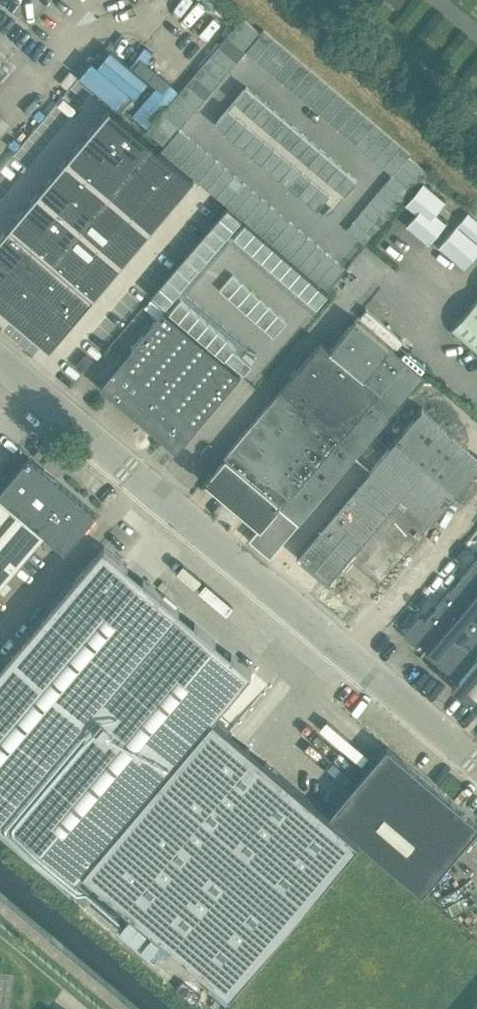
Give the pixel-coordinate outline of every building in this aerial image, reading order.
[(242,17),(234,26),(252,42),(246,50),(255,58),(273,37),(264,29),(260,33),(242,17)] [(234,26),(219,45),(237,60),(246,50),(252,42),(234,26)] [(273,37),(255,58),(264,66),(282,44),(273,37)] [(282,44),(264,66),(273,73),(291,52),(282,44)] [(219,45),(209,55),(228,71),(237,60),(219,45)] [(291,52),(273,73),(282,81),(300,60),(291,52)] [(209,55),(202,64),(220,80),(228,71),(209,55)] [(300,60),(282,81),(292,89),(310,67),(300,60)] [(202,64),(194,74),(212,89),(220,80),(202,64)] [(310,67),(292,89),(301,96),(319,75),(310,67)] [(194,74),(186,83),(204,98),(212,89),(194,74)] [(319,75),(301,96),(310,104),(328,83),(319,75)] [(186,83),(178,92),(197,107),(204,98),(186,83)] [(328,83),(310,104),(319,112),(337,91),(328,83)] [(246,86),(215,123),(316,208),(324,199),(333,207),(356,179),(246,86)] [(337,91),(319,112),(328,120),(346,98),(337,91)] [(178,92),(169,103),(188,118),(197,107),(178,92)] [(346,98),(328,120),(338,127),(356,106),(346,98)] [(169,103),(154,121),(172,136),(179,128),(188,118),(169,103)] [(356,106),(338,127),(347,135),(365,114),(356,106)] [(109,107),(95,124),(138,160),(152,143),(109,107)] [(365,114),(347,135),(356,143),(374,122),(365,114)] [(154,121),(146,130),(165,146),(161,149),(170,157),(188,135),(179,128),(172,136),(154,121)] [(374,122),(356,143),(365,151),(383,129),(374,122)] [(138,160),(95,124),(81,140),(124,177),(138,160)] [(383,129),(365,151),(374,159),(392,137),(383,129)] [(188,135),(170,157),(179,164),(197,143),(188,135)] [(392,137),(374,159),(384,166),(402,145),(392,137)] [(124,177),(81,140),(67,157),(110,193),(124,177)] [(195,179),(152,143),(138,160),(181,195),(195,179)] [(197,143),(179,164),(188,172),(206,151),(197,143)] [(402,145),(384,166),(392,174),(400,165),(418,180),(426,171),(408,155),(410,152),(402,145)] [(206,151),(188,172),(197,180),(215,159),(206,151)] [(110,193),(67,157),(52,174),(96,210),(110,193)] [(215,159),(197,180),(207,188),(225,166),(215,159)] [(138,160),(124,177),(167,212),(181,195),(138,160)] [(392,174),(385,183),(403,199),(418,180),(400,165),(392,174)] [(225,166),(207,188),(216,195),(234,174),(225,166)] [(96,210),(52,174),(38,191),(82,227),(96,210)] [(234,174),(216,195),(225,203),(243,182),(234,174)] [(124,177),(110,193),(152,229),(167,212),(124,177)] [(243,182),(225,203),(230,207),(234,211),(252,189),(243,182)] [(438,206),(444,200),(423,182),(406,202),(417,212),(407,224),(428,241),(443,223),(452,231),(440,246),(464,266),(476,251),(476,220),(468,212),(459,223),(438,206)] [(385,183),(377,192),(396,208),(403,199),(385,183)] [(252,189),(234,211),(243,219),(261,197),(252,189)] [(82,227),(38,191),(24,208),(67,244),(82,227)] [(377,192),(369,202),(388,217),(396,208),(377,192)] [(110,193),(96,210),(138,246),(152,229),(110,193)] [(261,197),(243,219),(253,226),(271,205),(261,197)] [(369,202),(362,211),(380,226),(388,217),(369,202)] [(271,205),(253,226),(262,234),(280,213),(271,205)] [(227,206),(152,293),(153,295),(167,306),(170,309),(169,310),(233,365),(234,364),(244,372),(251,362),(242,355),(249,347),(185,292),(230,240),(312,310),(328,292),(227,206)] [(67,244),(24,208),(10,224),(11,225),(32,243),(53,261),(67,244)] [(96,210),(82,227),(124,263),(138,246),(96,210)] [(362,211),(354,220),(373,235),(380,226),(362,211)] [(280,213),(262,234),(271,242),(289,220),(280,213)] [(289,220),(271,242),(280,250),(298,228),(289,220)] [(354,220),(346,229),(365,245),(373,235),(354,220)] [(0,238),(0,281),(32,243),(11,225),(0,238)] [(82,227),(67,244),(110,280),(124,263),(82,227)] [(298,228),(280,250),(290,257),(308,236),(298,228)] [(308,236),(290,257),(299,265),(317,244),(308,236)] [(53,261),(32,243),(0,281),(0,298),(13,309),(53,261)] [(75,279),(96,297),(110,280),(67,244),(53,261),(75,279)] [(317,244),(299,265),(308,273),(326,251),(317,244)] [(326,251),(308,273),(317,281),(335,259),(326,251)] [(335,259),(317,281),(326,288),(344,267),(335,259)] [(34,327),(75,279),(53,261),(13,309),(34,327)] [(233,274),(219,289),(228,297),(242,282),(233,274)] [(34,327),(55,345),(96,297),(75,279),(34,327)] [(242,282),(228,297),(237,305),(251,290),(242,282)] [(251,290),(237,305),(246,312),(260,297),(251,290)] [(260,297),(246,312),(255,320),(269,305),(260,297)] [(476,354),(476,298),(449,331),(476,354)] [(269,305),(255,320),(264,328),(278,313),(269,305)] [(119,363),(100,385),(176,450),(195,428),(240,375),(163,310),(119,363)] [(278,313),(264,328),(273,336),(287,321),(278,313)] [(224,459),(205,480),(258,527),(248,539),(269,556),(298,522),(388,416),(423,375),(355,318),(329,348),(321,341),(282,387),(222,457),(224,459)] [(85,353),(75,365),(82,370),(92,359),(85,353)] [(476,467),(476,454),(421,407),(298,552),(329,579),(348,556),(379,582),(476,467)] [(43,531),(64,549),(95,512),(54,479),(51,480),(42,472),(44,469),(28,455),(0,488),(0,494),(0,495),(0,582),(43,531)] [(0,668),(0,823),(70,883),(82,869),(229,994),(360,840),(213,715),(251,670),(104,545),(0,668)] [(476,651),(476,558),(425,619),(422,617),(408,633),(449,668),(443,675),(450,683),(476,651)] [(450,683),(476,706),(476,651),(450,683)] [(329,813),(422,892),(476,827),(476,823),(386,745),(329,813)]
